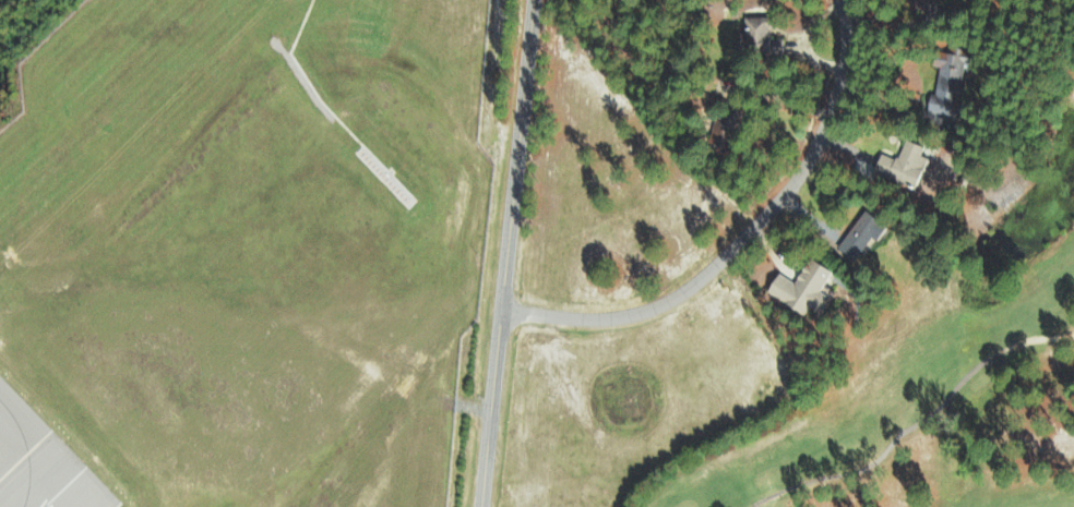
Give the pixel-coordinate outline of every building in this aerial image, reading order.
[(926,0),(906,0),(913,9),(926,0)] [(780,54),(780,37),(766,37),(765,16),(741,17),(742,32),(735,32),(737,56),(780,54)] [(925,111),(955,114),(962,47),(947,46),(946,55),(931,53),(929,64),(936,65),(933,94),(927,93),(925,111)] [(706,141),(725,148),(738,111),(718,104),(706,141)] [(871,172),(913,186),(922,157),(917,155),(920,145),(902,140),(896,158),(877,152),(871,172)] [(875,239),(881,227),(854,214),(837,251),(855,259),(866,236),(875,239)] [(827,268),(803,258),(794,282),(772,273),(763,295),(803,311),(805,307),(813,311),(820,292),(818,291),(827,268)]
